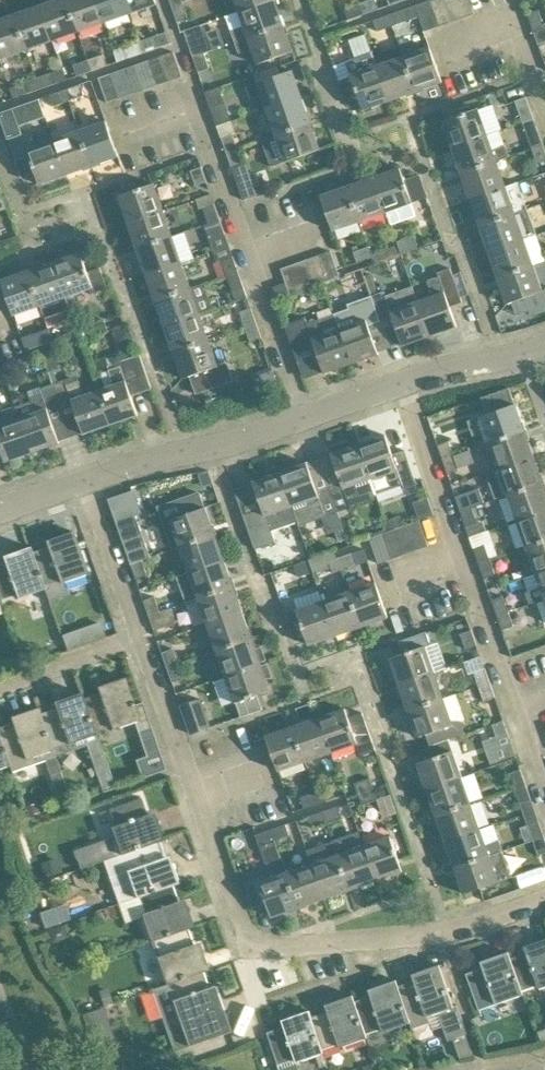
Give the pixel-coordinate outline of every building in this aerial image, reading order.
[(77,32),(66,0),(56,0),(40,6),(52,41),(77,32)] [(104,22),(96,0),(66,0),(77,32),(104,22)] [(129,13),(125,0),(96,0),(104,22),(129,13)] [(129,13),(157,4),(156,0),(125,0),(129,13)] [(284,26),(275,0),(270,0),(238,11),(239,12),(225,16),(235,43),(284,26)] [(270,0),(235,0),(238,11),(270,0)] [(364,14),(379,9),(375,0),(369,0),(360,3),(364,14)] [(450,22),(442,0),(430,0),(428,1),(437,27),(450,22)] [(462,18),(456,0),(442,0),(450,22),(462,18)] [(475,14),(470,0),(456,0),(462,18),(475,14)] [(182,1),(171,4),(177,21),(188,17),(182,1)] [(425,31),(437,27),(428,1),(415,5),(425,31)] [(348,20),(364,14),(360,3),(345,9),(348,20)] [(26,50),(52,41),(40,6),(14,15),(26,50)] [(389,14),(393,26),(408,20),(404,9),(389,14)] [(532,28),(542,25),(537,10),(527,13),(532,28)] [(378,31),(393,26),(389,14),(374,19),(378,31)] [(26,50),(14,15),(0,20),(0,59),(26,50)] [(205,54),(204,53),(212,50),(203,23),(184,30),(194,58),(205,54)] [(543,27),(542,25),(532,28),(538,44),(544,41),(544,26),(543,27)] [(257,64),(272,59),(293,51),(284,26),(235,43),(238,53),(252,48),(257,64)] [(141,41),(145,52),(159,47),(155,36),(141,41)] [(118,62),(145,52),(141,41),(114,50),(118,62)] [(403,56),(416,91),(442,82),(430,47),(403,56)] [(161,56),(170,80),(182,76),(174,51),(161,56)] [(377,65),(376,66),(371,52),(346,61),(352,78),(339,83),(346,101),(359,97),(363,109),(389,100),(377,65)] [(194,58),(198,72),(210,68),(205,54),(194,58)] [(89,61),(92,70),(106,65),(103,56),(89,61)] [(157,85),(170,80),(161,56),(149,60),(157,85)] [(389,100),(416,91),(403,56),(377,65),(389,100)] [(145,89),(157,85),(149,60),(136,64),(145,89)] [(66,79),(92,70),(89,61),(63,70),(66,79)] [(133,93),(145,89),(136,64),(124,69),(133,93)] [(293,70),(278,75),(276,68),(257,75),(259,82),(246,86),(251,99),(262,95),(267,108),(302,96),(293,70)] [(120,98),(133,93),(124,69),(111,73),(120,98)] [(40,88),(66,79),(63,70),(37,79),(40,88)] [(107,102),(120,98),(111,73),(99,78),(107,102)] [(13,98),(40,88),(37,79),(10,89),(13,98)] [(66,89),(69,100),(84,95),(80,84),(66,89)] [(205,92),(211,107),(222,103),(217,88),(205,92)] [(54,105),(69,100),(66,89),(50,94),(54,105)] [(276,136),(311,124),(302,96),(267,108),(276,136)] [(526,96),(515,100),(519,111),(522,120),(534,117),(530,106),(526,96)] [(0,112),(0,117),(8,139),(22,134),(19,125),(17,119),(13,108),(0,112)] [(452,146),(487,134),(478,108),(443,121),(452,146)] [(543,144),(538,129),(534,117),(522,120),(527,133),(532,148),(543,144)] [(80,130),(92,165),(119,156),(106,121),(80,130)] [(311,124),(276,136),(286,162),(321,149),(311,124)] [(65,175),(92,165),(80,130),(53,140),(65,175)] [(497,162),(497,160),(508,156),(499,130),(487,134),(452,146),(462,175),(497,162)] [(227,152),(238,148),(233,133),(221,137),(227,152)] [(39,184),(65,175),(53,140),(27,149),(39,184)] [(544,161),(544,149),(543,144),(532,148),(537,163),(544,161)] [(227,152),(232,168),(243,163),(238,148),(227,152)] [(471,199),(506,187),(497,162),(462,175),(471,199)] [(257,195),(245,163),(243,163),(232,168),(244,200),(257,195)] [(207,182),(202,166),(191,170),(196,186),(207,182)] [(406,183),(405,180),(400,168),(374,177),(391,225),(417,216),(413,203),(426,198),(419,178),(406,183)] [(390,225),(391,225),(374,177),(348,186),(361,221),(386,212),(390,225)] [(454,177),(440,179),(443,201),(466,198),(464,188),(456,190),(454,177)] [(128,221),(163,208),(154,183),(119,195),(128,221)] [(333,230),(361,221),(348,186),(321,196),(333,230)] [(476,214),(480,224),(515,212),(506,187),(471,199),(472,201),(468,204),(472,214),(476,214)] [(209,223),(220,219),(215,204),(204,208),(209,223)] [(138,249),(173,236),(163,208),(128,221),(138,249)] [(524,239),(524,238),(535,234),(526,209),(515,213),(515,212),(480,224),(490,252),(524,239)] [(204,224),(210,240),(226,234),(220,219),(209,223),(204,224)] [(147,274),(182,262),(173,236),(138,249),(147,274)] [(414,236),(397,241),(399,244),(402,254),(418,248),(414,236)] [(499,278),(534,266),(524,239),(490,252),(499,278)] [(357,262),(373,257),(369,246),(353,252),(357,262)] [(318,255),(328,281),(340,277),(331,251),(318,255)] [(89,289),(90,294),(107,288),(100,267),(88,272),(81,252),(53,262),(66,297),(89,289)] [(316,286),(328,281),(318,255),(307,259),(316,286)] [(227,275),(238,271),(233,256),(222,260),(227,275)] [(304,290),(316,286),(307,259),(295,263),(304,290)] [(69,307),(66,297),(53,262),(27,271),(39,306),(42,316),(69,307)] [(155,298),(190,286),(182,262),(147,274),(155,298)] [(291,295),(304,290),(295,263),(281,268),(286,282),(291,295)] [(543,290),(534,266),(499,278),(508,304),(512,302),(517,315),(529,311),(531,315),(544,310),(544,289),(543,290)] [(457,326),(447,298),(460,294),(451,268),(438,272),(439,276),(427,280),(433,296),(419,301),(431,335),(457,326)] [(14,315),(39,306),(27,271),(2,280),(14,315)] [(247,296),(244,286),(238,271),(227,275),(233,290),(236,301),(247,296)] [(278,299),(291,295),(286,282),(274,287),(278,299)] [(200,314),(200,313),(212,308),(203,283),(191,287),(190,286),(155,298),(165,326),(200,314)] [(431,335),(419,301),(402,307),(397,291),(385,295),(384,291),(372,294),(382,321),(393,317),(403,345),(431,335)] [(369,326),(382,321),(372,294),(359,299),(361,303),(349,307),(355,323),(339,329),(351,364),(379,354),(369,326)] [(245,327),(257,323),(251,308),(240,312),(245,327)] [(174,352),(209,340),(200,314),(165,326),(174,352)] [(351,364),(339,329),(338,329),(333,314),(308,323),(306,318),(285,326),(294,352),(315,345),(325,373),(351,364)] [(103,319),(89,324),(94,335),(107,330),(103,319)] [(251,342),(262,338),(257,323),(245,327),(251,342)] [(33,335),(37,346),(52,340),(48,329),(33,335)] [(56,346),(80,338),(78,330),(54,338),(56,346)] [(209,340),(174,352),(184,378),(219,366),(209,340)] [(49,371),(60,367),(53,349),(42,353),(49,371)] [(256,357),(261,373),(273,369),(267,353),(256,357)] [(143,391),(152,388),(140,354),(118,361),(119,366),(108,370),(111,377),(110,377),(113,385),(99,390),(111,425),(138,415),(128,387),(140,383),(143,391)] [(111,425),(99,390),(83,395),(78,380),(66,385),(64,380),(51,384),(60,411),(74,407),(84,434),(111,425)] [(50,415),(60,411),(51,384),(39,389),(41,393),(28,398),(30,403),(15,408),(31,453),(60,443),(50,415)] [(490,443),(525,431),(516,404),(515,404),(509,387),(481,397),(487,414),(481,416),(490,443)] [(6,462),(31,453),(15,408),(15,407),(2,411),(1,408),(0,408),(0,445),(6,462)] [(500,469),(534,457),(525,431),(490,443),(480,447),(484,457),(494,453),(500,469)] [(403,483),(405,489),(417,484),(405,450),(408,458),(395,463),(386,435),(360,443),(377,492),(403,483)] [(443,459),(454,455),(449,440),(438,444),(443,459)] [(375,493),(377,492),(360,443),(332,454),(341,482),(331,485),(343,518),(352,515),(350,508),(373,500),(375,493)] [(448,475),(459,470),(468,467),(471,460),(468,451),(454,455),(443,459),(448,475)] [(509,495),(544,483),(534,457),(500,469),(509,495)] [(343,518),(331,485),(317,490),(307,462),(279,472),(296,520),(298,520),(300,526),(337,512),(339,518),(343,518)] [(271,529),(296,520),(279,472),(253,481),(263,509),(244,516),(257,553),(276,546),(271,529)] [(544,512),(544,487),(544,483),(509,495),(518,521),(544,512)] [(472,507),(483,503),(478,489),(456,496),(461,511),(472,507)] [(180,546),(215,534),(206,507),(171,519),(180,546)] [(478,522),(476,518),(472,507),(461,511),(466,526),(478,522)] [(544,541),(544,512),(518,521),(527,547),(544,541)] [(122,536),(141,530),(136,514),(116,521),(122,536)] [(400,515),(385,521),(389,530),(400,525),(403,524),(400,515)] [(429,546),(420,521),(420,520),(407,524),(416,550),(429,546)] [(404,555),(416,550),(407,524),(395,529),(404,555)] [(392,559),(404,555),(395,529),(382,533),(392,559)] [(131,564),(142,560),(151,557),(141,530),(122,536),(131,564)] [(28,546),(43,588),(44,588),(43,584),(59,579),(60,582),(88,573),(73,531),(53,538),(55,544),(32,552),(29,546),(28,546)] [(379,563),(392,559),(382,533),(370,537),(379,563)] [(190,573),(225,561),(215,534),(180,546),(190,573)] [(544,570),(544,541),(527,547),(536,573),(544,570)] [(479,563),(490,559),(485,544),(474,548),(479,563)] [(43,588),(28,546),(9,553),(12,559),(0,563),(0,599),(16,594),(17,598),(43,588)] [(333,551),(308,560),(312,572),(313,574),(331,568),(332,572),(342,568),(338,558),(336,559),(333,551)] [(338,558),(342,568),(357,563),(353,553),(338,558)] [(479,563),(484,578),(495,574),(490,559),(479,563)] [(131,564),(136,579),(147,575),(142,560),(131,564)] [(296,564),(294,565),(298,577),(312,572),(308,560),(296,564)] [(199,599),(234,586),(225,561),(190,573),(199,599)] [(536,573),(544,598),(544,570),(536,573)] [(350,591),(362,626),(388,617),(376,582),(350,591)] [(208,625),(243,612),(234,586),(199,599),(208,625)] [(334,636),(362,626),(350,591),(322,601),(334,636)] [(497,615),(508,611),(503,595),(492,599),(497,615)] [(149,615),(160,611),(155,596),(144,600),(149,615)] [(309,645),(334,636),(322,601),(297,610),(286,614),(294,636),(304,632),(309,645)] [(154,630),(166,626),(176,623),(171,608),(160,611),(149,615),(154,630)] [(497,615),(503,630),(514,626),(508,611),(497,615)] [(217,650),(252,638),(243,612),(208,625),(217,650)] [(63,633),(67,647),(105,635),(101,621),(63,633)] [(466,649),(477,645),(472,629),(461,633),(466,649)] [(400,686),(435,673),(426,647),(431,645),(427,631),(399,641),(403,653),(390,657),(400,686)] [(225,674),(226,676),(261,664),(252,638),(217,650),(221,661),(216,663),(221,676),(225,674)] [(167,667),(179,663),(173,648),(162,652),(167,667)] [(490,683),(485,667),(481,656),(463,662),(467,673),(474,671),(479,687),(490,683)] [(167,667),(173,682),(184,678),(179,663),(167,667)] [(270,690),(261,664),(226,676),(227,679),(222,680),(227,693),(231,691),(235,703),(238,702),(243,716),(263,709),(258,694),(270,690)] [(409,712),(444,699),(435,673),(400,686),(409,712)] [(151,727),(142,701),(134,704),(124,677),(105,684),(107,690),(83,698),(81,692),(80,692),(96,734),(95,730),(111,725),(112,729),(134,721),(138,732),(151,727)] [(484,701),(496,697),(490,683),(479,687),(484,701)] [(114,787),(96,734),(80,692),(61,699),(63,705),(40,713),(38,707),(37,707),(54,756),(86,745),(102,791),(114,787)] [(430,745),(449,739),(456,736),(444,699),(409,712),(418,737),(427,734),(430,745)] [(211,728),(202,702),(182,709),(191,735),(211,728)] [(54,756),(37,707),(18,714),(20,720),(0,727),(0,744),(8,765),(9,764),(12,771),(54,756)] [(320,717),(332,752),(358,743),(346,708),(320,717)] [(306,761),(332,752),(320,717),(294,726),(306,761)] [(517,757),(509,735),(504,720),(492,724),(497,736),(483,741),(491,766),(517,757)] [(278,770),(306,761),(294,726),(266,736),(278,770)] [(463,777),(453,750),(449,739),(430,745),(422,749),(425,760),(418,762),(428,790),(463,777)] [(160,753),(137,761),(143,777),(166,769),(160,753)] [(515,788),(526,784),(521,769),(509,773),(515,788)] [(360,794),(374,789),(370,777),(356,782),(360,794)] [(437,816),(472,804),(463,777),(428,790),(437,816)] [(520,803),(531,799),(526,784),(515,788),(520,803)] [(317,791),(321,803),(337,797),(333,785),(317,791)] [(374,789),(360,794),(364,805),(378,800),(374,789)] [(305,809),(321,803),(317,791),(301,797),(305,809)] [(156,841),(157,841),(163,839),(156,819),(150,821),(141,797),(109,808),(114,824),(110,826),(121,854),(124,853),(124,852),(156,841)] [(494,823),(480,828),(472,804),(437,816),(446,841),(494,824),(494,823)] [(324,811),(328,822),(345,816),(341,805),(324,811)] [(312,828),(328,822),(324,811),(308,817),(312,828)] [(532,840),(544,836),(539,821),(527,825),(532,840)] [(271,829),(275,840),(290,835),(286,824),(271,829)] [(455,867),(490,855),(503,851),(494,824),(446,841),(455,867)] [(260,846),(275,840),(271,829),(256,834),(260,846)] [(365,845),(377,880),(403,871),(391,836),(365,845)] [(544,853),(544,838),(544,836),(532,840),(537,856),(544,853)] [(165,865),(157,841),(156,841),(124,852),(124,853),(121,854),(103,860),(119,904),(140,896),(139,896),(172,884),(178,882),(171,862),(165,865)] [(352,888),(377,880),(365,845),(339,854),(352,888)] [(324,898),(352,888),(339,854),(311,863),(324,898)] [(499,881),(492,861),(490,855),(455,867),(464,893),(499,881)] [(299,907),(324,898),(311,863),(287,872),(299,907)] [(272,916),(299,907),(287,872),(262,881),(261,876),(245,882),(254,907),(267,903),(272,916)] [(180,908),(172,884),(139,896),(140,896),(119,904),(125,922),(142,916),(151,941),(155,940),(155,939),(187,928),(193,926),(186,906),(180,908)] [(195,951),(187,928),(155,939),(155,940),(161,956),(157,957),(166,984),(170,983),(170,982),(202,971),(208,969),(201,949),(195,951)] [(532,943),(534,950),(512,957),(524,989),(538,984),(540,988),(544,986),(544,939),(532,943)] [(524,989),(512,957),(511,958),(509,952),(489,959),(491,965),(467,973),(478,1006),(495,999),(496,1003),(498,1008),(525,998),(522,990),(524,989)] [(468,1034),(458,1004),(454,1006),(440,964),(420,971),(422,978),(400,985),(414,1027),(430,1022),(428,1016),(439,1012),(448,1041),(454,1039),(460,1058),(473,1054),(466,1034),(468,1034)] [(210,994),(202,971),(170,982),(170,983),(166,984),(154,988),(174,1046),(223,1029),(218,1014),(224,1012),(217,992),(210,994)] [(414,1027),(400,985),(399,986),(396,979),(376,987),(379,993),(355,1001),(353,995),(352,995),(366,1038),(367,1038),(366,1034),(382,1028),(383,1032),(411,1022),(412,1028),(414,1027)] [(339,1047),(366,1038),(352,995),(333,1002),(335,1008),(313,1016),(324,1048),(338,1043),(339,1047)] [(324,1048),(313,1016),(312,1016),(310,1010),(290,1017),(292,1023),(268,1032),(278,1064),(294,1059),(296,1063),(323,1053),(322,1049),(324,1048)] [(89,1031),(101,1027),(96,1011),(84,1015),(89,1031)]
